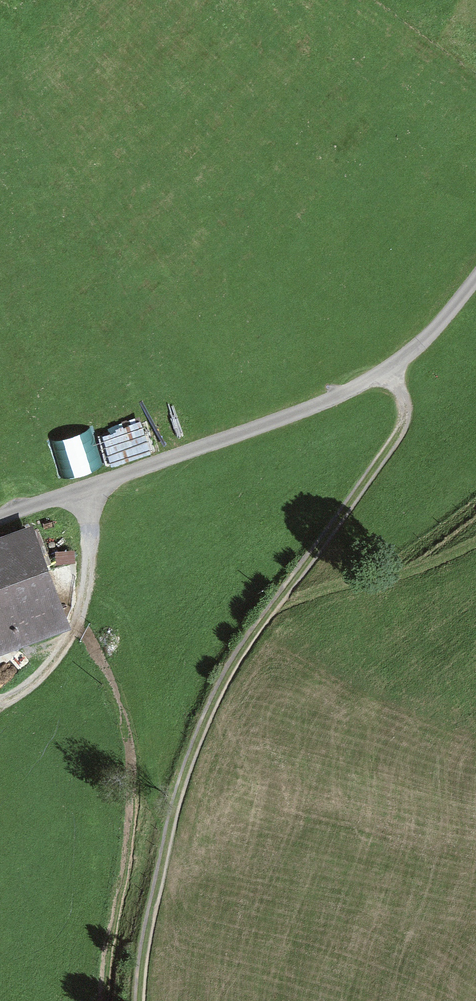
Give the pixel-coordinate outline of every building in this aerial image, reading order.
[(107,464),(153,450),(145,422),(99,435),(107,464)] [(0,542),(0,643),(61,621),(29,531),(0,542)]
